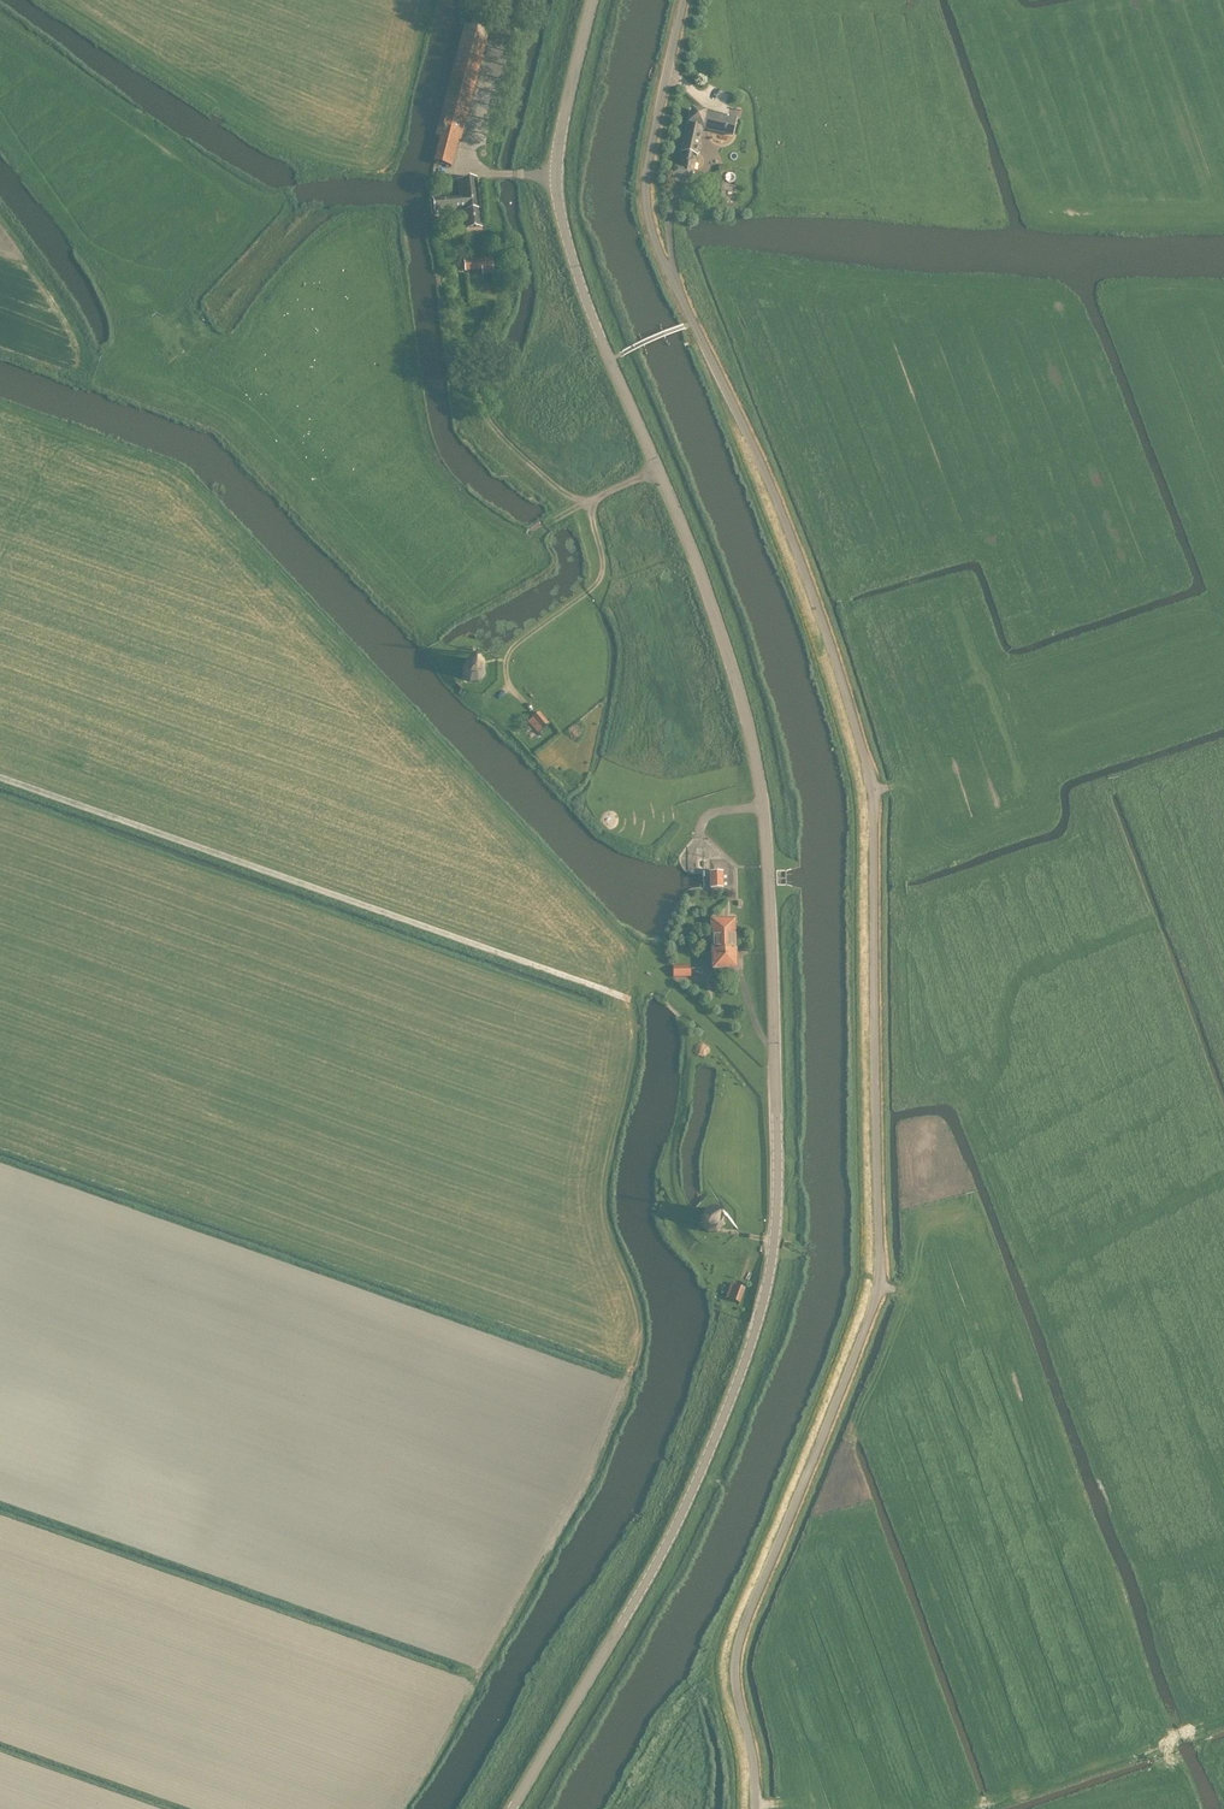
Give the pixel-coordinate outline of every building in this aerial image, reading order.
[(493,10),(494,0),(465,0),(465,6),(493,10)] [(429,158),(453,165),(488,29),(479,27),(480,23),(472,21),(471,25),(464,23),(429,158)] [(673,176),(691,180),(702,128),(732,135),(736,118),(706,111),(690,107),(681,150),(684,150),(681,165),(675,164),(673,176)] [(433,211),(465,208),(467,228),(481,227),(476,176),(458,178),(459,195),(432,198),(433,211)] [(465,269),(482,267),(482,273),(493,272),(491,257),(464,260),(465,269)] [(469,680),(478,680),(485,673),(485,664),(477,657),(469,657),(462,663),(462,673),(469,680)] [(530,719),(537,729),(547,722),(540,712),(530,719)] [(722,887),(722,871),(709,871),(709,887),(722,887)] [(710,919),(711,968),(735,967),(734,918),(710,919)] [(672,965),(672,974),(690,974),(690,964),(672,965)] [(723,1214),(716,1207),(707,1207),(700,1214),(700,1224),(707,1230),(716,1230),(723,1223),(723,1214)] [(725,1296),(739,1301),(744,1286),(730,1281),(725,1296)]
